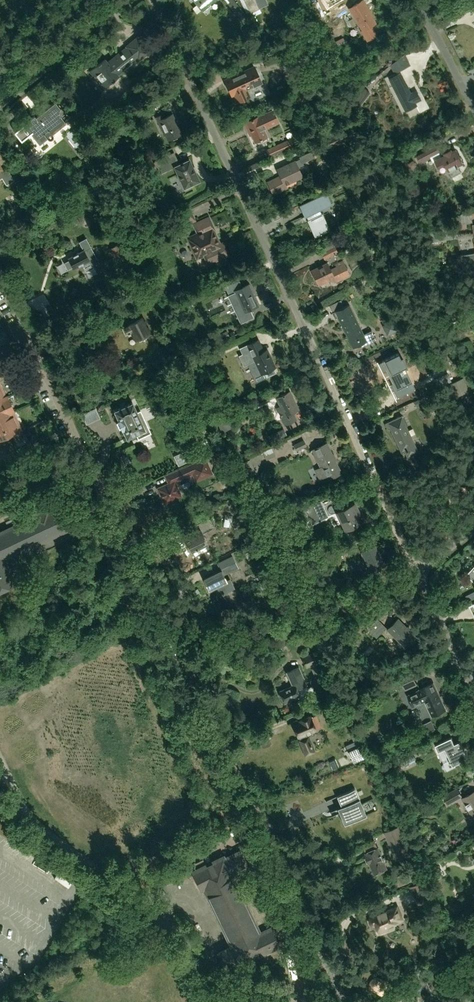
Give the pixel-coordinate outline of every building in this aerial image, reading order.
[(196,7),(193,9),(197,14),(201,10),(203,11),(210,5),(209,4),(214,0),(190,0),(196,7)] [(244,24),(248,21),(244,17),(246,16),(234,0),(225,0),(244,24)] [(250,13),(260,9),(255,0),(244,0),(250,13)] [(337,14),(344,10),(350,6),(346,0),(345,0),(342,2),(341,0),(330,0),(328,1),(337,14)] [(349,8),(363,30),(362,31),(368,40),(376,35),(370,26),(375,23),(368,12),(369,11),(363,0),(362,0),(349,8)] [(147,50),(138,38),(126,47),(127,47),(128,48),(122,53),(122,54),(119,56),(117,55),(107,62),(105,59),(89,71),(90,71),(93,76),(99,83),(103,88),(103,89),(118,76),(117,75),(147,50)] [(418,66),(424,63),(420,56),(410,62),(418,76),(422,73),(418,66)] [(265,69),(281,66),(279,57),(264,60),(265,69)] [(399,57),(383,65),(389,76),(404,68),(399,57)] [(234,74),(223,79),(228,88),(231,95),(232,94),(234,94),(235,98),(237,102),(243,99),(249,96),(248,93),(246,89),(254,86),(261,83),(257,72),(254,65),(246,69),(240,71),(234,74)] [(259,73),(261,79),(268,76),(266,70),(259,73)] [(417,106),(416,102),(421,99),(417,90),(411,94),(400,74),(390,79),(407,111),(417,106)] [(314,83),(298,90),(303,100),(318,92),(314,83)] [(370,91),(363,86),(354,98),(361,103),(370,91)] [(33,116),(14,131),(21,140),(31,132),(32,134),(31,135),(34,139),(35,138),(36,140),(43,134),(46,138),(47,138),(47,139),(48,139),(49,140),(50,139),(51,139),(51,138),(52,138),(52,137),(52,136),(52,135),(52,134),(51,134),(50,132),(63,122),(64,124),(65,123),(58,114),(56,112),(59,109),(54,103),(55,103),(54,102),(35,118),(33,116)] [(136,113),(139,121),(150,116),(147,108),(136,113)] [(272,110),(258,117),(245,123),(250,135),(252,134),(255,142),(267,136),(264,130),(278,123),(272,110)] [(168,140),(182,134),(172,114),(163,118),(161,115),(156,117),(163,131),(164,131),(168,140)] [(105,139),(109,148),(122,142),(118,133),(105,139)] [(281,143),(267,150),(270,157),(284,151),(281,143)] [(424,153),(419,155),(422,161),(427,159),(442,151),(439,145),(424,153)] [(461,172),(457,166),(463,163),(456,150),(452,152),(451,150),(445,153),(446,155),(435,161),(438,167),(445,164),(449,171),(452,177),(461,172)] [(300,159),(295,161),(277,169),(281,176),(277,178),(276,178),(268,182),(273,194),(285,189),(283,185),(302,176),(298,167),(304,165),(303,162),(315,157),(312,151),(299,157),(300,159)] [(174,152),(154,161),(160,174),(175,167),(179,174),(177,175),(180,180),(181,180),(185,187),(199,180),(190,160),(180,164),(174,152)] [(379,164),(370,168),(376,182),(385,178),(379,164)] [(0,171),(0,170),(0,178),(1,178),(5,185),(12,181),(5,168),(0,171)] [(14,182),(20,192),(31,186),(25,176),(14,182)] [(327,193),(299,205),(304,216),(307,215),(309,219),(308,220),(315,236),(329,230),(322,214),(321,214),(319,210),(332,204),(327,193)] [(67,203),(60,206),(65,217),(72,214),(67,203)] [(189,206),(174,213),(179,223),(194,216),(189,206)] [(57,221),(52,210),(44,213),(49,224),(57,221)] [(454,217),(455,222),(472,220),(471,210),(470,210),(455,217),(454,217)] [(196,260),(206,255),(209,263),(228,254),(223,243),(219,245),(211,228),(214,227),(210,218),(195,225),(198,232),(186,237),(196,260)] [(334,238),(337,244),(348,238),(345,232),(334,238)] [(69,260),(64,263),(67,270),(72,267),(73,268),(81,263),(85,270),(99,263),(85,238),(78,242),(83,250),(68,258),(69,260)] [(115,260),(123,256),(118,245),(110,249),(115,260)] [(324,259),(338,252),(334,245),(320,252),(324,259)] [(461,255),(461,257),(452,259),(453,264),(462,262),(464,273),(473,271),(473,253),(461,255)] [(335,265),(336,266),(330,269),(327,263),(312,270),(319,284),(332,278),(334,282),(350,274),(343,260),(335,265)] [(249,284),(234,291),(227,294),(235,311),(241,324),(254,318),(250,309),(258,305),(249,284)] [(113,300),(108,290),(97,295),(102,306),(113,300)] [(469,320),(473,318),(473,302),(463,307),(469,320)] [(375,337),(372,331),(371,330),(364,334),(350,304),(332,313),(335,318),(338,317),(353,348),(360,344),(361,346),(376,339),(375,337)] [(400,313),(390,317),(394,327),(404,323),(400,313)] [(139,341),(150,335),(141,317),(138,319),(137,318),(126,323),(127,324),(123,326),(126,333),(130,331),(134,340),(137,338),(139,341)] [(229,336),(226,331),(218,335),(220,341),(229,336)] [(242,354),(239,355),(243,366),(247,364),(256,382),(266,378),(273,375),(270,370),(274,368),(270,360),(271,360),(268,353),(262,356),(255,341),(240,348),(242,354)] [(207,365),(218,359),(214,352),(203,357),(207,365)] [(407,369),(404,362),(402,363),(397,353),(381,361),(395,390),(411,382),(405,370),(407,369)] [(435,379),(438,386),(451,381),(447,373),(435,379)] [(463,378),(448,385),(454,396),(469,389),(463,378)] [(20,429),(12,412),(14,411),(7,396),(5,397),(0,386),(0,438),(20,429)] [(297,420),(293,412),(298,409),(289,391),(277,397),(281,405),(275,408),(284,426),(297,420)] [(255,408),(270,401),(267,394),(252,401),(255,408)] [(118,420),(122,429),(126,438),(145,430),(132,402),(114,411),(118,420)] [(227,414),(215,420),(221,433),(233,427),(227,414)] [(401,453),(405,451),(408,457),(418,452),(415,446),(416,446),(402,415),(385,423),(387,429),(390,428),(401,453)] [(307,446),(303,439),(294,444),(297,450),(307,446)] [(341,474),(339,469),(327,443),(312,450),(320,466),(314,469),(320,479),(328,475),(330,479),(341,474)] [(263,452),(266,460),(276,456),(272,448),(263,452)] [(223,450),(213,455),(217,465),(228,460),(223,450)] [(164,475),(168,484),(158,489),(164,503),(180,496),(173,483),(192,474),(196,482),(213,474),(205,457),(164,475)] [(237,473),(233,464),(226,467),(229,473),(231,472),(232,475),(229,477),(233,485),(240,482),(236,473),(237,473)] [(11,496),(6,487),(0,490),(0,501),(11,496)] [(303,508),(307,516),(323,508),(320,500),(303,508)] [(355,504),(336,512),(344,530),(358,523),(355,517),(358,516),(356,511),(358,510),(355,504)] [(15,584),(3,560),(69,529),(58,505),(48,510),(47,508),(29,516),(31,518),(0,532),(0,591),(15,584)] [(274,520),(276,526),(289,520),(287,514),(274,520)] [(196,524),(199,530),(183,537),(190,551),(207,543),(202,533),(213,528),(209,518),(196,524)] [(380,570),(377,562),(381,560),(374,544),(361,550),(368,565),(364,567),(368,575),(380,570)] [(335,552),(337,557),(346,553),(344,548),(335,552)] [(217,563),(221,571),(204,579),(209,590),(214,587),(219,596),(233,588),(230,582),(227,583),(223,575),(238,568),(232,556),(217,563)] [(236,572),(232,574),(236,583),(241,580),(236,572)] [(377,618),(367,629),(376,637),(386,627),(377,618)] [(405,647),(415,636),(398,619),(388,629),(405,647)] [(311,661),(308,662),(310,666),(314,675),(322,671),(318,662),(320,662),(315,651),(308,654),(311,661)] [(307,688),(306,686),(307,686),(299,667),(287,673),(292,686),(279,691),(284,703),(299,697),(300,699),(315,692),(312,686),(307,688)] [(418,685),(411,670),(399,676),(400,677),(390,682),(393,689),(403,685),(406,690),(418,685)] [(420,689),(409,695),(414,705),(425,700),(429,709),(432,715),(439,712),(446,709),(442,701),(434,682),(420,689)] [(323,710),(333,705),(330,699),(320,703),(323,710)] [(298,737),(299,737),(300,739),(299,740),(305,755),(314,751),(307,736),(306,734),(315,730),(313,726),(318,723),(316,716),(310,719),(310,717),(300,721),(301,723),(293,726),(298,737)] [(429,732),(436,729),(432,720),(425,724),(429,732)] [(444,762),(450,759),(453,765),(468,758),(460,741),(454,743),(451,737),(435,744),(438,751),(439,751),(444,762)] [(357,741),(346,746),(351,757),(362,752),(357,741)] [(399,760),(402,766),(416,760),(413,754),(399,760)] [(442,796),(447,805),(462,796),(457,787),(442,796)] [(345,792),(336,796),(341,807),(337,808),(337,809),(342,819),(344,825),(355,820),(366,815),(360,802),(355,788),(345,792)] [(462,797),(472,816),(473,816),(473,817),(473,791),(462,797)] [(411,854),(400,826),(385,832),(396,860),(411,854)] [(374,873),(387,868),(377,846),(365,852),(366,853),(365,854),(369,864),(370,863),(374,873)] [(223,856),(191,871),(200,889),(203,888),(231,946),(219,952),(225,966),(238,960),(240,964),(280,945),(271,927),(260,933),(232,874),(247,867),(239,851),(224,858),(223,856)] [(424,881),(410,886),(418,904),(431,899),(424,881)] [(388,924),(398,920),(395,915),(400,914),(397,907),(374,917),(372,919),(371,920),(372,921),(372,923),(373,924),(375,925),(376,924),(378,924),(381,931),(389,928),(388,924)] [(468,912),(458,918),(464,927),(473,921),(468,912)] [(384,981),(378,978),(374,979),(371,983),(373,987),(382,992),(385,985),(384,981)]
